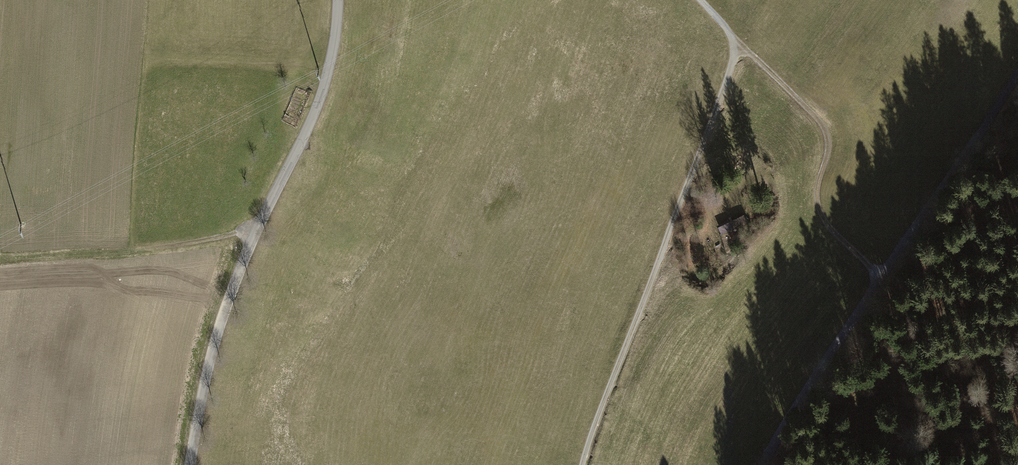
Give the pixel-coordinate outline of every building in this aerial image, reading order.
[(748,213),(716,227),(721,237),(753,223),(748,213)]
